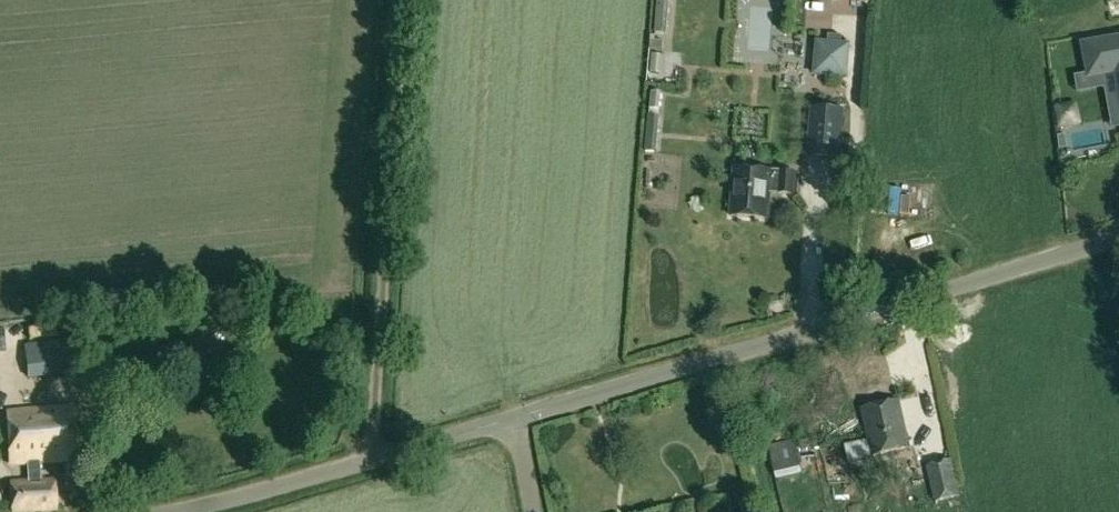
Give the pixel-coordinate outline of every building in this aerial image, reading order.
[(856,67),(858,32),(823,30),(822,66),(856,67)] [(1084,47),(1090,76),(1090,77),(1117,72),(1118,85),(1118,40),(1084,47)] [(811,108),(807,158),(841,160),(845,110),(811,108)] [(1090,111),(1074,113),(1076,129),(1092,127),(1090,111)] [(1067,149),(1065,136),(1057,137),(1060,150),(1067,149)] [(778,193),(793,194),(794,173),(780,171),(780,173),(771,172),(772,171),(734,168),(730,216),(768,218),(770,191),(779,191),(778,193)] [(25,347),(28,378),(67,375),(64,343),(25,347)] [(872,456),(910,447),(899,401),(862,409),(872,456)] [(11,511),(55,511),(56,511),(54,479),(41,480),(39,463),(73,461),(69,409),(7,414),(11,465),(27,464),(28,480),(10,482),(11,511)] [(769,447),(775,479),(802,472),(795,441),(769,447)] [(925,466),(934,502),(960,496),(951,459),(925,466)]
